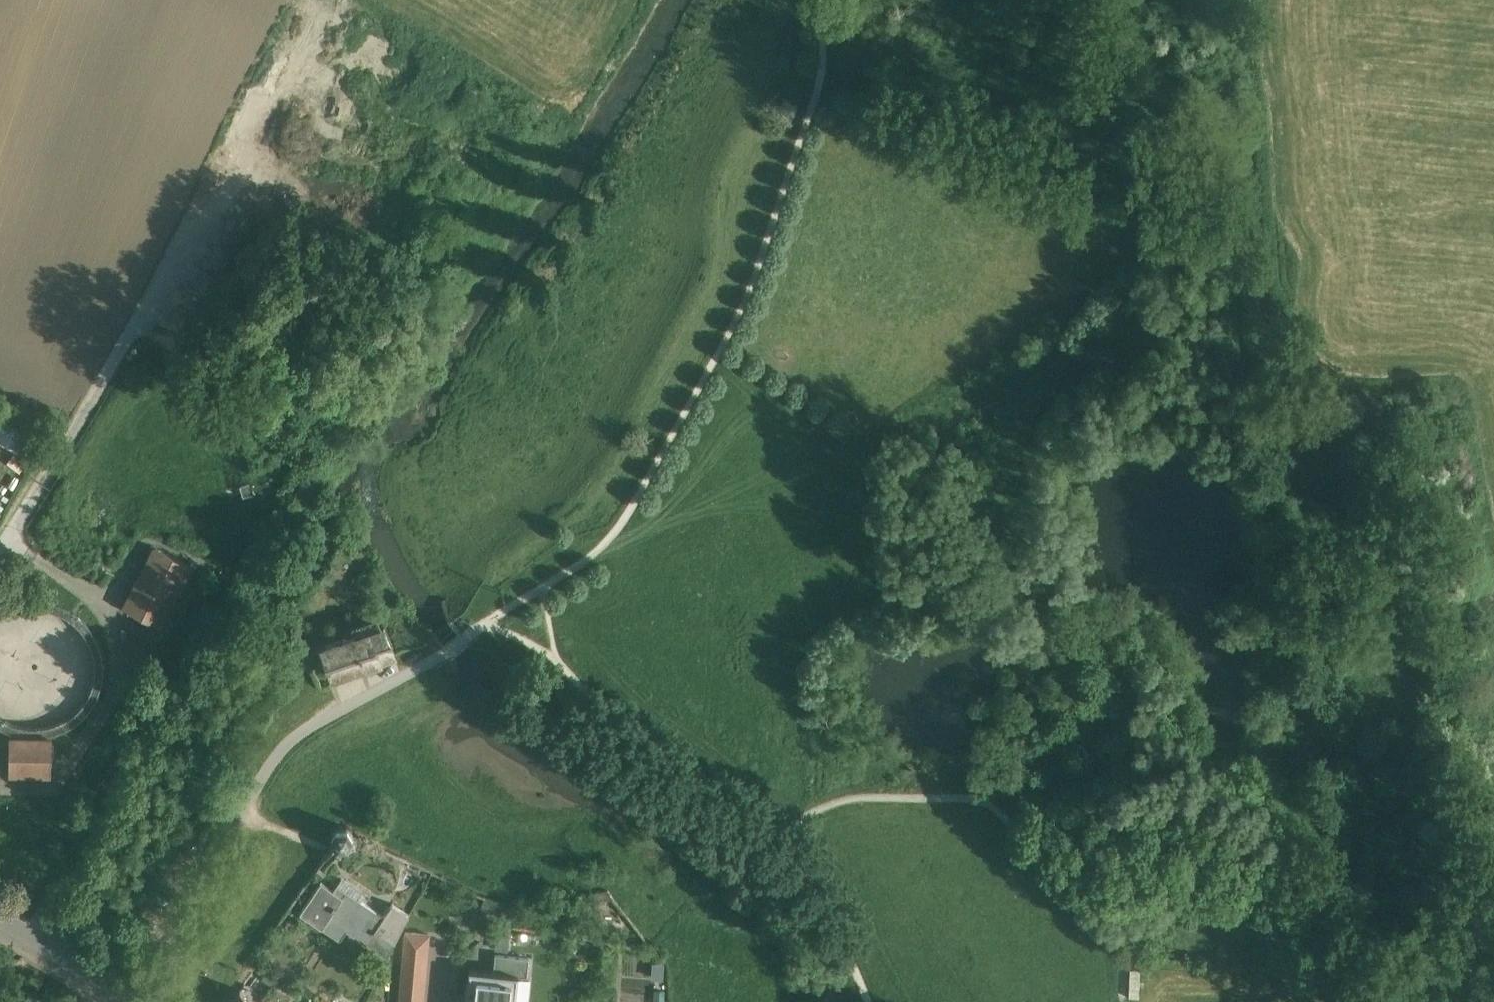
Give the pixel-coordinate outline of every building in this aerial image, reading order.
[(27,432),(0,415),(0,440),(16,450),(27,432)] [(165,625),(192,560),(150,543),(124,608),(165,625)] [(393,649),(384,625),(369,631),(377,654),(393,649)] [(369,631),(326,647),(335,672),(378,656),(377,654),(369,631)] [(11,734),(10,774),(54,775),(55,735),(11,734)] [(348,827),(338,826),(332,832),(333,842),(336,851),(355,845),(353,835),(348,827)] [(360,900),(357,906),(320,881),(299,912),(339,939),(346,930),(387,957),(409,915),(392,903),(383,916),(360,900)] [(429,935),(405,933),(404,945),(428,948),(429,935)] [(428,948),(404,945),(403,957),(427,959),(428,948)] [(427,959),(403,957),(402,968),(426,970),(427,959)] [(426,970),(402,968),(401,980),(425,982),(426,970)] [(464,1001),(515,1001),(518,975),(469,970),(468,985),(466,985),(464,1001)] [(425,982),(401,980),(400,991),(424,993),(425,982)] [(230,1001),(259,1001),(240,988),(230,1001)] [(400,991),(399,1001),(423,1001),(424,993),(400,991)]
